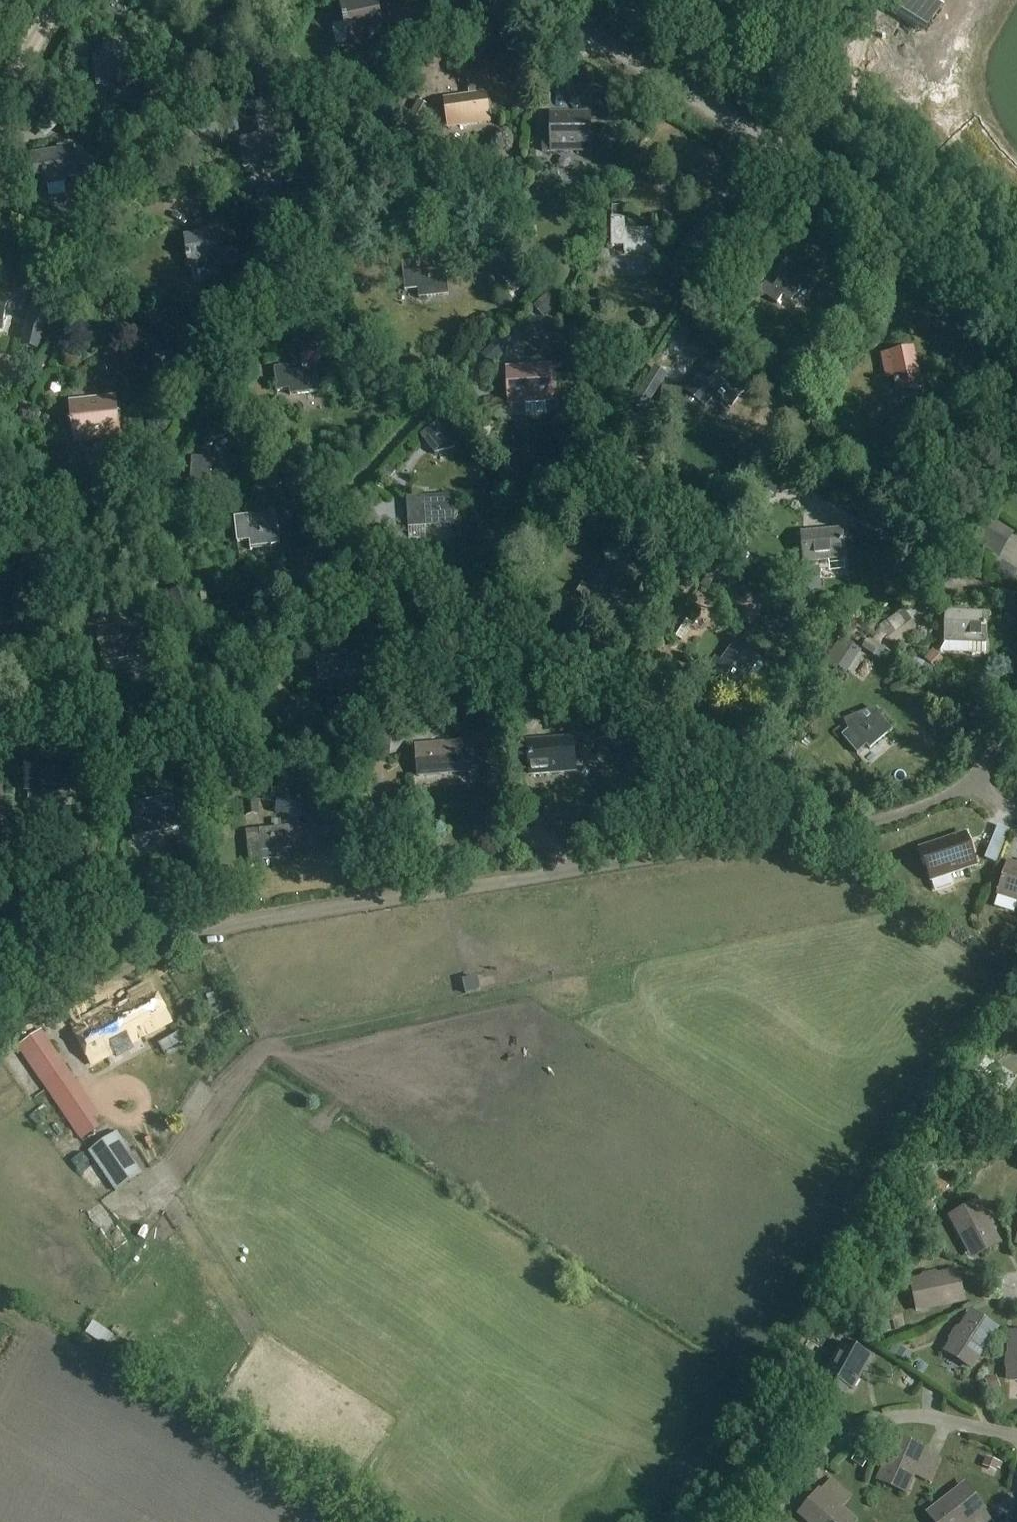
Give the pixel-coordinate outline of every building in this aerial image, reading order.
[(386,35),(378,0),(348,0),(340,2),(349,43),(386,35)] [(930,0),(903,0),(907,3),(898,17),(919,31),(927,18),(932,21),(933,19),(940,6),(930,0)] [(98,87),(129,82),(124,44),(104,47),(105,55),(93,57),(98,87)] [(912,54),(902,51),(874,45),(871,56),(867,72),(879,74),(893,78),(906,81),(909,66),(912,54)] [(162,48),(152,61),(163,68),(172,55),(162,48)] [(469,93),(491,90),(489,75),(467,78),(469,93)] [(448,128),(489,123),(485,94),(444,100),(448,128)] [(428,136),(440,113),(415,100),(404,123),(428,136)] [(920,106),(910,109),(883,118),(886,130),(891,145),(903,141),(917,136),(929,133),(924,118),(920,106)] [(256,112),(246,113),(247,122),(258,121),(256,112)] [(591,115),(561,115),(550,115),(550,134),(542,134),(542,152),(591,151),(591,115)] [(75,172),(72,147),(58,149),(58,152),(28,157),(31,178),(45,176),(46,185),(65,183),(64,179),(76,178),(77,185),(85,183),(83,171),(75,172)] [(13,196),(30,192),(27,182),(11,185),(13,196)] [(612,206),(612,218),(622,218),(622,206),(612,206)] [(654,253),(654,230),(625,230),(625,218),(622,218),(612,218),(611,218),(611,247),(624,247),(624,253),(654,253)] [(218,253),(214,230),(201,232),(201,235),(185,237),(189,267),(207,264),(207,261),(218,259),(219,267),(241,264),(240,250),(218,253)] [(258,242),(256,253),(269,256),(271,244),(258,242)] [(417,272),(416,262),(402,263),(405,291),(418,290),(419,298),(448,295),(446,269),(417,272)] [(558,264),(553,276),(566,281),(571,269),(558,264)] [(791,302),(808,278),(789,265),(773,289),(765,283),(759,292),(777,305),(783,296),(791,302)] [(550,291),(534,308),(545,318),(561,302),(550,291)] [(9,300),(0,298),(0,331),(1,331),(9,300)] [(41,351),(51,310),(31,305),(22,347),(41,351)] [(289,390),(290,395),(320,392),(316,363),(323,362),(320,337),(299,339),(303,370),(288,372),(287,367),(274,368),(277,391),(289,390)] [(500,337),(482,355),(491,364),(492,365),(510,347),(500,337)] [(922,388),(913,349),(881,356),(886,378),(895,376),(898,393),(900,393),(901,399),(914,396),(913,390),(922,388)] [(508,398),(523,397),(553,396),(551,367),(506,370),(508,398)] [(688,392),(690,394),(682,404),(691,412),(700,402),(704,406),(715,393),(731,406),(742,393),(712,368),(699,383),(697,382),(688,392)] [(644,386),(636,399),(649,407),(657,393),(644,386)] [(87,408),(86,400),(69,402),(73,435),(74,444),(111,439),(110,434),(120,433),(116,404),(87,408)] [(786,405),(785,410),(786,417),(790,419),(795,410),(786,405)] [(459,446),(439,421),(420,437),(435,454),(459,446)] [(192,458),(189,494),(209,495),(212,459),(192,458)] [(271,477),(266,483),(275,491),(280,484),(271,477)] [(424,504),(423,498),(407,498),(408,528),(454,525),(453,503),(424,504)] [(248,525),(247,516),(234,517),(237,542),(249,541),(250,551),(271,548),(271,546),(280,545),(277,522),(248,525)] [(804,563),(828,561),(828,557),(844,555),(842,531),(802,535),(804,563)] [(996,572),(1012,582),(1016,574),(1016,572),(1001,563),(996,572)] [(608,603),(625,578),(606,565),(590,589),(582,584),(576,593),(595,605),(600,597),(608,603)] [(797,569),(800,594),(821,591),(818,567),(797,569)] [(894,652),(920,635),(904,610),(877,628),(894,652)] [(985,639),(986,615),(946,613),(945,641),(969,642),(969,638),(985,639)] [(760,657),(735,641),(728,652),(722,648),(716,656),(722,661),(719,665),(714,662),(706,673),(737,693),(748,676),(754,680),(763,666),(757,662),(760,657)] [(933,650),(925,659),(936,671),(945,663),(933,650)] [(317,681),(360,677),(358,654),(315,658),(317,681)] [(186,669),(185,682),(196,683),(197,670),(186,669)] [(870,750),(892,730),(873,708),(843,720),(847,731),(842,736),(857,754),(866,746),(870,750)] [(531,775),(574,771),(572,740),(528,743),(531,775)] [(419,776),(450,774),(449,768),(462,767),(461,746),(417,750),(419,776)] [(67,792),(69,760),(30,757),(30,771),(26,771),(25,787),(29,787),(29,790),(67,792)] [(177,821),(174,801),(135,807),(137,823),(130,825),(133,842),(189,832),(186,819),(177,821)] [(247,819),(260,815),(257,803),(243,806),(247,819)] [(249,867),(263,866),(262,852),(291,850),(289,827),(259,830),(260,838),(247,839),(249,867)] [(966,829),(920,844),(931,878),(978,862),(966,829)] [(1008,862),(997,895),(1016,901),(1016,865),(1008,862)] [(169,1022),(150,987),(127,1000),(131,1006),(120,1012),(117,1006),(73,1030),(92,1065),(117,1051),(119,1055),(133,1048),(130,1043),(169,1022)] [(66,1066),(41,1031),(16,1048),(41,1084),(66,1066)] [(0,1106),(7,1117),(21,1108),(14,1097),(0,1106)] [(129,1153),(132,1151),(118,1131),(90,1151),(103,1171),(129,1153)] [(974,1259),(999,1245),(978,1205),(953,1219),(974,1259)] [(919,1313),(965,1303),(958,1274),(913,1283),(919,1313)] [(972,1369),(998,1330),(973,1314),(947,1353),(972,1369)] [(826,1319),(818,1333),(829,1339),(837,1325),(826,1319)] [(827,1378),(843,1388),(847,1390),(850,1392),(869,1360),(843,1345),(824,1377),(827,1378)] [(901,1347),(895,1356),(906,1363),(911,1353),(901,1347)] [(996,1375),(985,1379),(989,1392),(1000,1388),(996,1375)] [(931,1482),(941,1459),(899,1441),(881,1482),(907,1494),(916,1475),(931,1482)] [(870,1460),(858,1451),(851,1461),(862,1470),(870,1460)] [(1001,1464),(987,1458),(982,1467),(997,1474),(1001,1464)] [(841,1511),(853,1496),(834,1480),(803,1517),(809,1521),(854,1521),(841,1511)] [(967,1488),(932,1516),(936,1521),(994,1521),(967,1488)]
